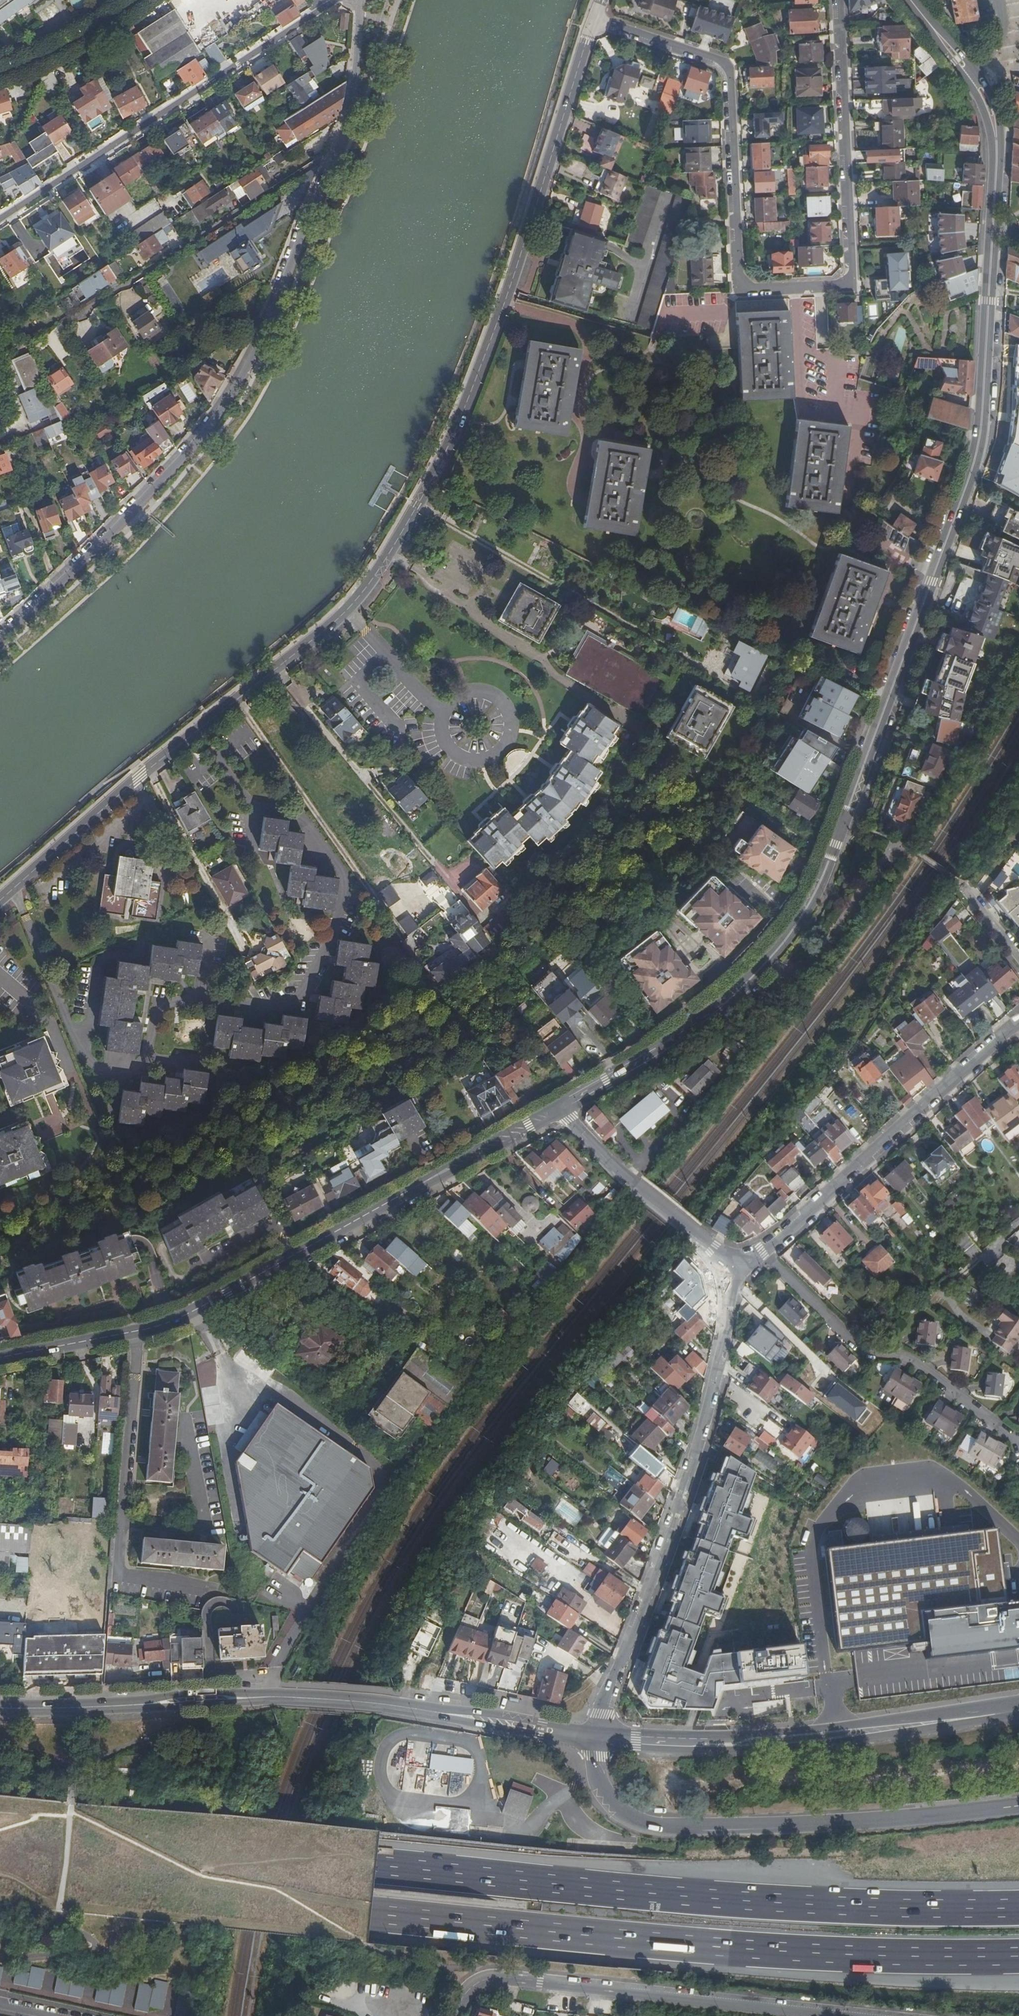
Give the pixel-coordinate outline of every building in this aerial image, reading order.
[(9,10),(0,13),(0,29),(6,24),(4,21),(27,4),(29,7),(31,6),(35,11),(49,0),(6,0),(9,10)] [(9,10),(6,0),(0,0),(0,13),(9,10)] [(270,8),(282,27),(299,16),(295,9),(306,1),(306,0),(283,0),(270,8)] [(655,15),(655,13),(660,15),(659,17),(660,17),(670,20),(677,0),(641,0),(638,7),(642,8),(642,11),(655,15)] [(849,11),(863,6),(879,0),(849,0),(849,11)] [(882,0),(879,0),(863,6),(864,8),(882,2),(882,0)] [(973,0),(937,0),(956,24),(961,23),(963,31),(974,29),(973,21),(977,20),(975,9),(973,0)] [(699,7),(691,30),(703,34),(704,31),(716,34),(714,38),(726,42),(733,19),(699,7)] [(814,9),(789,10),(790,32),(821,31),(820,21),(815,21),(814,9)] [(145,63),(158,81),(200,54),(196,47),(187,32),(188,31),(175,10),(131,38),(132,40),(145,63)] [(757,57),(757,64),(776,63),(776,50),(780,48),(775,34),(768,36),(766,30),(764,31),(761,24),(746,29),(757,57)] [(907,26),(906,26),(878,27),(878,33),(877,35),(876,37),(876,40),(876,42),(877,44),(878,46),(878,51),(892,51),(892,59),(909,58),(908,31),(907,31),(907,27),(907,26)] [(290,42),(300,57),(309,50),(299,36),(290,42)] [(799,42),(800,62),(821,61),(820,41),(799,42)] [(196,47),(200,54),(205,51),(206,50),(201,44),(196,47)] [(206,50),(205,51),(216,67),(226,61),(215,44),(206,50)] [(927,53),(921,44),(914,50),(914,55),(921,64),(919,66),(926,76),(938,66),(927,53)] [(325,60),(326,62),(329,60),(321,46),(310,53),(318,64),(325,60)] [(315,75),(320,73),(319,72),(329,66),(326,62),(325,60),(318,64),(310,53),(309,50),(300,57),(310,71),(312,71),(313,72),(315,75)] [(190,82),(192,86),(206,76),(205,74),(198,63),(195,59),(178,70),(185,82),(188,80),(190,82)] [(198,63),(205,74),(212,69),(206,59),(198,63)] [(623,102),(628,86),(629,84),(633,85),(640,64),(632,62),(630,68),(623,65),(615,69),(612,78),(609,77),(603,96),(623,102)] [(866,94),(894,92),(893,65),(864,67),(866,94)] [(255,78),(266,95),(283,83),(277,73),(273,68),(273,67),(255,78)] [(819,67),(796,69),(797,94),(818,92),(817,78),(820,78),(819,67)] [(772,68),(749,68),(750,87),(772,86),(772,68)] [(37,75),(40,82),(52,100),(56,97),(50,86),(58,83),(51,69),(37,75)] [(692,69),(690,76),(686,86),(682,84),(681,84),(678,94),(683,96),(686,88),(702,93),(709,74),(692,69)] [(303,109),(313,103),(307,95),(314,91),(308,82),(311,80),(315,77),(315,75),(313,72),(305,78),(304,78),(297,83),(298,84),(290,90),(303,109)] [(682,83),(669,78),(658,109),(671,113),(678,94),(681,84),(682,83)] [(96,80),(83,88),(87,95),(85,96),(73,104),(85,123),(103,112),(104,111),(112,106),(96,80)] [(308,82),(314,91),(318,88),(314,81),(313,82),(311,80),(308,82)] [(297,142),(338,116),(340,112),(346,81),(313,103),(303,109),(283,122),(286,125),(297,142)] [(242,107),(261,95),(253,83),(235,95),(242,107)] [(109,92),(123,118),(146,106),(137,88),(123,95),(121,91),(114,94),(112,90),(109,92)] [(11,110),(5,91),(0,93),(0,113),(11,110)] [(264,101),(261,95),(242,107),(246,112),(264,101)] [(891,99),(871,100),(872,109),(892,108),(892,115),(912,114),(912,107),(922,106),(921,97),(916,97),(891,99)] [(210,111),(225,133),(236,126),(226,112),(230,110),(225,101),(210,111)] [(186,121),(189,125),(210,111),(207,107),(186,121)] [(798,109),(798,115),(799,133),(823,132),(822,114),(821,108),(798,109)] [(189,125),(204,148),(217,138),(225,133),(210,111),(189,125)] [(755,113),(755,117),(755,131),(774,131),(773,116),(773,112),(755,113)] [(708,119),(684,120),(684,141),(692,141),(692,142),(693,142),(693,141),(709,141),(708,119)] [(902,121),(881,121),(882,146),(903,146),(902,121)] [(184,124),(169,134),(176,146),(192,135),(184,124)] [(287,149),(297,142),(286,125),(278,131),(287,145),(285,146),(287,149)] [(977,127),(960,126),(960,142),(976,143),(977,127)] [(624,137),(603,128),(593,151),(603,155),(599,165),(607,168),(610,169),(624,137)] [(661,143),(664,132),(656,129),(650,147),(658,151),(658,150),(659,149),(661,143)] [(58,153),(45,132),(35,139),(37,143),(32,146),(36,153),(27,159),(33,169),(44,161),(47,165),(51,162),(49,158),(58,153)] [(15,141),(0,146),(0,150),(7,147),(11,154),(16,162),(14,163),(17,168),(28,163),(15,141)] [(155,143),(133,157),(134,158),(142,171),(152,165),(150,162),(159,156),(161,159),(164,156),(155,143)] [(753,143),(754,170),(769,169),(768,143),(753,143)] [(810,167),(826,166),(826,155),(828,155),(828,146),(809,147),(810,167)] [(11,154),(7,147),(0,150),(0,153),(2,158),(11,154)] [(710,157),(709,147),(686,148),(687,173),(689,172),(707,172),(707,157),(710,157)] [(866,150),(866,163),(884,162),(903,161),(904,161),(904,148),(885,149),(885,156),(880,156),(880,149),(866,150)] [(274,162),(285,155),(283,151),(271,158),(274,162)] [(265,162),(271,158),(268,154),(262,157),(265,162)] [(112,171),(114,174),(122,186),(143,173),(142,171),(134,158),(112,171)] [(903,161),(884,162),(884,180),(904,179),(903,161)] [(24,196),(42,184),(28,163),(17,168),(9,172),(24,196)] [(963,183),(973,184),(983,184),(984,165),(965,163),(963,183)] [(236,197),(237,198),(245,193),(249,200),(262,191),(258,185),(269,178),(260,165),(255,169),(256,170),(238,182),(237,181),(229,186),(236,197)] [(810,167),(806,167),(807,186),(827,185),(826,166),(810,167)] [(610,169),(607,168),(598,191),(600,192),(610,169)] [(931,181),(943,181),(944,169),(931,168),(931,181)] [(617,199),(627,177),(626,176),(610,169),(600,192),(617,199)] [(715,199),(713,172),(707,172),(689,172),(689,182),(691,182),(691,186),(696,186),(696,194),(700,196),(700,200),(715,199)] [(774,172),(754,173),(755,192),(774,191),(774,172)] [(114,174),(89,191),(105,215),(130,198),(122,186),(114,174)] [(158,196),(164,193),(153,176),(148,180),(158,196)] [(915,180),(892,181),(892,191),(896,192),(896,207),(914,206),(916,206),(915,180)] [(208,193),(201,181),(186,191),(193,203),(208,193)] [(639,202),(635,214),(634,219),(629,232),(625,245),(633,247),(639,249),(660,188),(653,186),(646,184),(639,202)] [(229,186),(192,210),(199,221),(213,212),(225,204),(226,205),(232,201),(231,200),(236,197),(229,186)] [(981,209),(983,186),(973,186),(973,192),(963,191),(962,208),(981,209)] [(662,189),(660,188),(639,249),(641,250),(662,189)] [(63,201),(62,202),(77,225),(79,224),(94,214),(86,202),(79,191),(70,197),(69,196),(63,200),(63,201)] [(826,192),(808,193),(808,198),(807,198),(808,215),(826,214),(828,211),(828,206),(831,206),(831,196),(827,197),(826,192)] [(639,326),(678,194),(676,193),(654,268),(637,326),(639,326)] [(691,198),(678,194),(639,326),(653,330),(657,316),(663,294),(668,279),(670,274),(671,268),(683,229),(688,213),(692,200),(692,198),(691,198)] [(765,197),(756,198),(757,221),(766,221),(765,197)] [(89,200),(86,202),(94,214),(79,224),(80,227),(84,223),(86,227),(101,217),(89,200)] [(579,225),(577,231),(595,236),(596,230),(603,207),(586,202),(580,225),(579,225)] [(896,207),(871,207),(872,218),(875,218),(876,235),(897,234),(896,207)] [(43,222),(34,229),(51,253),(52,252),(63,269),(73,263),(69,258),(84,248),(59,212),(49,218),(49,217),(43,221),(43,222)] [(154,235),(170,223),(163,212),(133,232),(140,243),(154,235)] [(940,212),(940,232),(965,230),(965,213),(940,212)] [(694,218),(694,229),(710,228),(709,218),(694,218)] [(746,227),(747,230),(772,229),(772,221),(757,222),(746,223),(746,227)] [(829,221),(810,222),(811,241),(830,241),(829,221)] [(571,245),(573,237),(576,230),(571,229),(569,236),(566,236),(565,243),(566,244),(571,245)] [(604,249),(607,240),(595,236),(577,231),(576,230),(573,237),(585,241),(588,242),(587,244),(586,247),(590,248),(591,245),(604,249)] [(967,248),(965,230),(940,232),(942,253),(967,248)] [(242,232),(228,241),(234,250),(229,253),(243,273),(249,269),(250,271),(262,263),(242,232)] [(162,248),(154,235),(140,243),(136,247),(144,260),(162,248)] [(567,270),(562,269),(560,276),(557,275),(554,285),(558,287),(554,302),(585,311),(588,301),(590,296),(592,289),(597,291),(599,284),(605,286),(614,289),(619,274),(609,271),(603,269),(605,263),(600,261),(602,255),(604,249),(591,245),(590,248),(586,247),(587,244),(588,242),(585,241),(573,237),(571,245),(566,244),(563,254),(567,255),(564,263),(568,264),(567,270)] [(30,258),(22,246),(18,243),(9,249),(9,253),(17,248),(25,261),(30,258)] [(821,246),(798,247),(799,266),(821,264),(821,246)] [(643,251),(641,250),(639,249),(633,247),(631,254),(641,257),(643,251)] [(9,253),(0,260),(0,261),(11,278),(28,265),(25,261),(17,248),(9,253)] [(1008,248),(1008,261),(1018,265),(1018,252),(1008,248)] [(889,274),(891,274),(895,274),(896,290),(907,289),(907,284),(911,284),(910,277),(907,277),(905,253),(888,254),(889,274)] [(711,254),(692,255),(693,285),(713,285),(711,254)] [(792,274),(791,254),(771,254),(772,272),(784,271),(784,275),(792,274)] [(943,281),(966,273),(961,255),(936,260),(942,281),(943,281)] [(205,269),(199,260),(184,270),(193,285),(195,284),(196,285),(217,271),(212,265),(205,269)] [(1008,261),(1008,279),(1018,283),(1018,265),(1008,261)] [(122,272),(115,262),(110,265),(116,275),(122,272)] [(104,267),(77,285),(86,299),(95,293),(93,290),(105,282),(107,284),(116,278),(108,265),(104,267)] [(966,273),(943,281),(950,301),(977,290),(978,268),(966,273)] [(668,279),(663,294),(675,294),(674,288),(672,288),(672,279),(668,279)] [(604,290),(605,286),(599,284),(597,291),(600,292),(604,290)] [(549,301),(554,302),(558,287),(554,285),(552,285),(550,291),(551,293),(549,301)] [(856,303),(838,304),(839,321),(856,321),(856,303)] [(139,319),(134,323),(144,338),(150,333),(152,336),(160,330),(145,309),(136,315),(139,319)] [(790,310),(736,313),(738,348),(740,401),(793,399),(790,310)] [(1018,337),(1018,317),(1007,312),(1006,332),(1018,337)] [(113,366),(117,367),(124,369),(126,361),(130,347),(118,328),(101,339),(99,337),(91,343),(94,348),(89,352),(102,373),(113,366)] [(234,340),(244,348),(250,338),(254,328),(234,340)] [(582,347),(531,337),(519,403),(515,425),(567,434),(582,347)] [(40,339),(30,346),(34,352),(44,346),(40,339)] [(33,356),(32,354),(14,362),(26,392),(18,395),(30,424),(49,416),(52,425),(61,422),(54,407),(52,402),(45,405),(37,388),(45,384),(33,356)] [(947,359),(937,358),(942,369),(947,359)] [(925,368),(925,360),(913,359),(908,374),(912,376),(915,367),(925,368)] [(968,377),(968,364),(950,362),(949,372),(952,373),(952,380),(940,379),(934,393),(965,398),(967,390),(967,383),(968,377)] [(195,379),(211,406),(226,379),(203,367),(202,367),(195,379)] [(62,369),(48,378),(58,393),(72,384),(62,369)] [(165,384),(142,398),(151,410),(153,409),(163,424),(164,426),(170,422),(176,418),(182,414),(170,396),(166,400),(162,395),(169,391),(165,384)] [(1014,386),(1014,398),(1009,436),(991,482),(1018,498),(1018,386),(1014,386)] [(927,401),(921,419),(925,421),(938,425),(961,432),(964,412),(927,401)] [(61,403),(54,407),(61,422),(70,418),(61,403)] [(151,410),(158,421),(161,426),(163,424),(153,409),(151,410)] [(849,427),(796,419),(784,507),(837,514),(849,427)] [(89,431),(92,436),(108,426),(105,421),(89,431)] [(151,438),(161,453),(174,444),(161,426),(158,421),(145,430),(151,438)] [(938,425),(925,421),(923,427),(936,432),(938,425)] [(61,422),(52,425),(43,429),(48,439),(66,431),(61,422)] [(48,439),(43,429),(33,433),(38,446),(49,441),(48,439)] [(150,460),(161,453),(151,438),(132,450),(136,457),(143,468),(151,463),(150,460)] [(651,448),(599,439),(587,504),(583,526),(635,535),(646,477),(651,448)] [(921,440),(915,457),(931,462),(937,446),(921,440)] [(131,474),(138,470),(126,453),(112,462),(122,477),(130,472),(131,474)] [(11,470),(5,455),(0,456),(0,474),(11,470)] [(950,469),(931,462),(915,457),(908,476),(930,483),(934,472),(947,476),(950,469)] [(90,477),(99,493),(106,489),(105,487),(113,482),(105,466),(89,475),(90,477)] [(89,502),(101,497),(99,493),(90,477),(83,481),(80,476),(72,480),(74,485),(70,487),(74,495),(82,514),(90,510),(87,506),(90,504),(89,502)] [(889,490),(876,507),(880,510),(893,493),(889,490)] [(71,520),(82,514),(74,495),(60,501),(68,521),(65,522),(70,534),(76,532),(71,520)] [(36,512),(45,540),(55,536),(52,526),(59,523),(53,506),(36,512)] [(1002,533),(1018,540),(1018,514),(1008,509),(1004,518),(1008,519),(1002,533)] [(892,526),(908,537),(916,524),(901,514),(892,526)] [(14,535),(21,532),(18,523),(11,526),(14,535)] [(1,529),(12,560),(22,556),(20,549),(32,544),(27,530),(21,532),(14,535),(11,526),(1,529)] [(891,528),(887,536),(884,535),(877,550),(904,562),(909,553),(895,546),(901,533),(891,528)] [(1008,581),(1014,584),(1018,571),(1018,547),(987,532),(980,549),(984,551),(982,556),(988,559),(983,572),(990,575),(1008,581)] [(889,570),(839,552),(808,635),(859,654),(889,570)] [(0,577),(6,595),(20,590),(14,573),(0,577)] [(997,610),(1008,581),(990,575),(987,584),(964,576),(951,611),(970,620),(966,631),(983,636),(995,639),(1005,613),(997,610)] [(519,591),(516,589),(498,620),(501,622),(519,591)] [(554,610),(519,591),(501,622),(536,642),(554,610)] [(702,639),(710,622),(672,603),(668,612),(674,615),(669,623),(702,639)] [(557,612),(554,610),(536,642),(539,644),(557,612)] [(926,679),(921,694),(928,696),(925,714),(942,717),(959,720),(964,693),(975,663),(973,662),(983,636),(966,631),(952,628),(949,636),(942,633),(936,651),(944,654),(935,682),(926,679)] [(667,680),(588,635),(566,674),(621,706),(645,719),(667,680)] [(748,640),(746,643),(772,656),(774,653),(748,640)] [(743,680),(742,683),(741,685),(750,690),(767,656),(739,642),(734,651),(736,652),(740,654),(740,655),(742,656),(732,675),(743,680)] [(725,675),(742,683),(743,680),(732,675),(742,656),(740,655),(740,654),(736,652),(725,675)] [(818,677),(801,721),(839,736),(856,692),(818,677)] [(699,686),(696,684),(671,727),(665,738),(668,740),(699,686)] [(732,705),(699,686),(668,740),(701,758),(732,705)] [(360,725),(335,697),(321,710),(320,711),(328,720),(328,724),(332,729),(343,741),(360,725)] [(288,705),(282,710),(297,729),(304,724),(288,705)] [(552,785),(548,790),(543,795),(540,790),(534,796),(535,797),(525,806),(524,805),(518,810),(522,814),(514,820),(506,812),(499,818),(495,814),(490,819),(492,821),(489,824),(488,824),(481,830),(479,828),(474,833),(477,837),(470,844),(490,866),(499,858),(503,862),(522,845),(518,841),(526,833),(534,842),(543,835),(547,839),(564,824),(567,822),(562,817),(571,809),(577,801),(582,804),(597,782),(592,779),(598,769),(588,763),(595,753),(600,757),(615,736),(609,732),(616,722),(591,705),(586,714),(581,711),(577,717),(579,719),(571,730),(569,728),(565,735),(570,738),(564,746),(574,753),(569,761),(562,757),(557,763),(561,766),(554,777),(550,774),(545,780),(552,785)] [(735,706),(732,705),(701,758),(704,760),(735,706)] [(959,720),(942,717),(937,742),(956,745),(960,720),(959,720)] [(930,753),(926,764),(923,771),(938,777),(949,753),(934,745),(930,753)] [(964,746),(958,745),(955,752),(959,753),(964,746)] [(802,775),(825,783),(836,754),(814,746),(811,754),(809,753),(805,756),(803,759),(803,763),(804,767),(805,768),(802,775)] [(427,797),(405,773),(401,777),(394,783),(396,785),(388,793),(405,812),(417,802),(419,804),(427,797)] [(912,824),(925,787),(907,780),(904,788),(897,786),(887,815),(912,824)] [(789,806),(799,790),(795,787),(785,803),(789,806)] [(818,802),(799,790),(789,806),(808,818),(818,802)] [(194,792),(172,805),(189,836),(201,829),(200,826),(211,820),(194,792)] [(302,905),(333,909),(338,878),(314,875),(315,867),(299,864),(303,833),(286,831),(288,821),(264,817),(259,848),(276,850),(274,861),(291,863),(286,894),(303,896),(302,905)] [(783,854),(786,857),(794,847),(779,837),(761,824),(747,844),(737,837),(731,845),(731,849),(737,853),(736,855),(757,871),(759,868),(771,876),(774,875),(780,867),(773,860),(777,856),(779,857),(783,854)] [(780,867),(786,857),(783,854),(779,857),(777,856),(773,860),(780,867)] [(131,917),(143,919),(156,920),(161,883),(150,881),(153,861),(119,856),(118,865),(116,876),(105,874),(99,912),(124,916),(127,898),(134,899),(131,917)] [(490,866),(485,870),(498,885),(503,880),(490,866)] [(213,878),(221,892),(229,905),(247,894),(231,867),(213,878)] [(464,892),(481,911),(503,891),(498,885),(485,870),(484,869),(476,876),(478,880),(464,892)] [(697,920),(700,923),(702,925),(704,926),(705,925),(710,929),(708,931),(715,937),(712,941),(716,944),(713,947),(722,954),(725,954),(757,919),(757,915),(754,913),(749,909),(747,911),(743,908),(727,894),(724,897),(721,894),(726,889),(724,886),(713,876),(710,876),(709,876),(695,892),(678,909),(679,912),(679,913),(685,919),(692,925),(695,922),(697,920)] [(213,878),(211,879),(218,893),(221,892),(213,878)] [(218,893),(211,879),(210,880),(217,893),(218,893)] [(377,892),(387,907),(398,899),(388,885),(377,892)] [(1006,890),(1007,895),(999,901),(1018,926),(1018,886),(1006,890)] [(724,897),(727,894),(729,892),(726,889),(721,894),(724,897)] [(124,916),(131,917),(134,899),(127,898),(124,916)] [(457,911),(463,905),(460,901),(453,907),(457,911)] [(427,934),(446,920),(442,915),(440,912),(421,926),(427,934)] [(450,925),(456,932),(474,956),(490,943),(480,931),(483,929),(471,915),(466,919),(462,915),(460,914),(455,917),(455,921),(450,925)] [(502,914),(484,930),(493,941),(511,925),(502,914)] [(407,936),(418,928),(409,915),(398,923),(407,936)] [(321,920),(291,919),(290,936),(324,937),(324,931),(321,931),(321,920)] [(695,922),(692,925),(695,928),(697,926),(700,923),(697,920),(695,922)] [(697,926),(712,941),(715,937),(708,931),(710,929),(705,925),(704,926),(702,925),(700,923),(697,926)] [(638,976),(634,979),(647,995),(650,999),(647,1001),(654,1010),(657,1010),(695,981),(695,978),(691,972),(689,969),(685,971),(682,967),(679,970),(675,966),(673,963),(671,964),(669,962),(667,960),(669,958),(667,955),(666,954),(663,951),(669,946),(657,931),(653,931),(619,958),(618,959),(618,963),(629,977),(635,972),(638,976)] [(444,980),(446,984),(479,962),(478,961),(474,956),(456,932),(449,938),(455,947),(457,946),(462,953),(448,964),(446,961),(430,973),(438,984),(444,980)] [(276,935),(258,941),(262,952),(248,957),(254,975),(284,964),(279,952),(282,951),(276,935)] [(106,1050),(137,1054),(141,1023),(131,1021),(136,989),(145,990),(148,976),(179,980),(180,973),(197,975),(200,943),(177,940),(176,948),(152,945),(149,966),(118,962),(116,978),(106,977),(99,1025),(109,1026),(106,1050)] [(349,1024),(351,1007),(361,1009),(365,985),(375,987),(379,963),(368,961),(371,945),(339,941),(336,965),(347,966),(344,982),(334,980),(331,997),(321,996),(318,1020),(349,1024)] [(679,970),(682,967),(669,951),(666,954),(667,955),(669,958),(667,960),(669,962),(671,964),(673,963),(675,966),(679,970)] [(991,980),(1001,991),(1016,978),(1006,967),(991,980)] [(584,996),(598,984),(584,968),(570,981),(584,996)] [(985,1003),(981,998),(990,992),(992,995),(998,991),(979,968),(965,977),(967,980),(954,989),(957,992),(948,999),(962,1016),(975,1006),(977,1009),(985,1003)] [(531,988),(561,1023),(568,1018),(574,1025),(581,1019),(575,1011),(582,1005),(551,971),(531,988)] [(950,983),(954,989),(967,980),(965,977),(962,974),(950,983)] [(587,1011),(603,1029),(608,1024),(606,1021),(620,1009),(607,994),(587,1011)] [(932,995),(921,1003),(919,1004),(918,1002),(920,1001),(918,999),(911,1004),(917,1012),(913,1015),(916,1020),(922,1028),(935,1018),(933,1017),(943,1010),(932,995)] [(525,1002),(528,1007),(537,1002),(534,996),(525,1002)] [(524,1004),(517,1009),(522,1016),(529,1011),(524,1004)] [(628,1015),(636,1024),(642,1019),(634,1009),(628,1015)] [(230,1056),(261,1061),(261,1055),(285,1058),(287,1048),(303,1050),(308,1019),(283,1015),(282,1025),(265,1023),(264,1030),(242,1026),(243,1018),(219,1015),(214,1046),(231,1048),(230,1056)] [(898,1034),(902,1039),(915,1056),(924,1050),(920,1044),(929,1037),(922,1028),(916,1020),(909,1025),(906,1021),(895,1030),(898,1034)] [(626,1037),(631,1043),(638,1038),(640,1036),(639,1035),(634,1029),(626,1037)] [(547,1047),(546,1048),(548,1050),(550,1052),(559,1064),(570,1055),(580,1047),(579,1045),(567,1031),(564,1033),(547,1047)] [(11,1108),(51,1092),(52,1094),(69,1087),(62,1071),(57,1067),(59,1062),(55,1060),(56,1055),(48,1034),(0,1053),(0,1080),(3,1082),(6,1089),(4,1093),(11,1108)] [(934,1081),(915,1056),(902,1039),(897,1043),(907,1056),(909,1058),(906,1061),(904,1058),(895,1065),(911,1088),(913,1086),(912,1085),(920,1079),(927,1087),(934,1081)] [(543,1044),(543,1043),(537,1048),(541,1053),(542,1054),(548,1050),(546,1048),(543,1044)] [(541,1053),(537,1048),(522,1060),(525,1066),(541,1053)] [(483,1052),(479,1055),(483,1061),(486,1065),(490,1062),(483,1052)] [(572,1057),(570,1055),(559,1064),(561,1066),(572,1057)] [(889,1068),(878,1055),(857,1071),(867,1084),(889,1068)] [(494,1077),(510,1100),(517,1109),(527,1104),(521,1096),(518,1099),(509,1086),(530,1074),(525,1066),(522,1060),(494,1077)] [(906,1091),(911,1088),(895,1065),(889,1069),(906,1091)] [(685,1085),(696,1096),(712,1076),(703,1067),(685,1085)] [(1009,1095),(1015,1104),(1018,1102),(1018,1076),(1013,1068),(997,1080),(1009,1095)] [(124,1089),(119,1121),(143,1125),(144,1114),(161,1116),(162,1109),(186,1112),(187,1102),(204,1104),(208,1072),(185,1069),(183,1080),(167,1077),(166,1086),(142,1082),(141,1092),(124,1089)] [(712,1076),(696,1096),(696,1097),(715,1079),(712,1076)] [(496,1121),(492,1114),(491,1111),(500,1106),(510,1100),(494,1077),(486,1081),(476,1087),(467,1092),(486,1127),(496,1121)] [(474,1084),(476,1087),(486,1081),(484,1078),(474,1084)] [(640,1102),(657,1120),(669,1109),(652,1091),(640,1102)] [(902,1102),(906,1106),(913,1100),(909,1095),(902,1102)] [(985,1113),(1008,1143),(1018,1135),(1018,1109),(1015,1104),(1009,1095),(985,1113)] [(384,1117),(385,1119),(397,1141),(424,1125),(408,1100),(381,1113),(384,1117)] [(989,1119),(974,1100),(962,1109),(977,1129),(989,1119)] [(657,1120),(640,1102),(620,1119),(637,1138),(657,1120)] [(502,1109),(500,1106),(491,1111),(492,1114),(502,1109)] [(586,1120),(589,1123),(593,1120),(600,1127),(596,1131),(603,1138),(614,1128),(596,1108),(587,1113),(586,1120)] [(372,1142),(354,1151),(361,1165),(360,1166),(361,1168),(359,1169),(365,1182),(385,1172),(378,1160),(388,1155),(385,1150),(399,1143),(397,1141),(385,1119),(380,1120),(375,1122),(372,1127),(375,1133),(372,1142)] [(809,1141),(813,1138),(798,1121),(797,1123),(795,1125),(809,1141)] [(828,1127),(822,1132),(824,1135),(838,1151),(839,1152),(853,1141),(837,1122),(830,1128),(828,1127)] [(959,1124),(949,1132),(962,1149),(973,1141),(959,1124)] [(27,1157),(39,1152),(42,1146),(37,1145),(40,1141),(34,1138),(29,1125),(13,1132),(18,1144),(21,1143),(22,1146),(25,1144),(26,1146),(24,1149),(27,1157)] [(793,1142),(797,1147),(801,1144),(793,1136),(796,1132),(792,1129),(787,1135),(793,1142)] [(4,1183),(6,1189),(17,1184),(17,1183),(26,1179),(28,1183),(40,1178),(38,1173),(46,1170),(43,1161),(45,1156),(39,1152),(27,1157),(24,1149),(26,1146),(25,1144),(22,1146),(21,1143),(18,1144),(13,1132),(0,1137),(0,1185),(4,1183)] [(949,1137),(944,1141),(955,1155),(962,1149),(949,1132),(946,1134),(949,1137)] [(838,1151),(824,1135),(816,1142),(827,1156),(834,1164),(841,1157),(837,1152),(838,1151)] [(556,1169),(569,1183),(576,1177),(577,1178),(584,1171),(557,1142),(543,1155),(544,1156),(556,1169)] [(797,1147),(793,1142),(773,1160),(780,1168),(801,1151),(800,1150),(797,1147)] [(814,1167),(827,1156),(816,1142),(804,1151),(802,1148),(800,1150),(801,1151),(814,1167)] [(351,1166),(350,1166),(353,1172),(359,1169),(361,1168),(360,1166),(361,1165),(354,1151),(353,1151),(349,1144),(342,1147),(351,1166)] [(920,1163),(934,1180),(953,1165),(939,1148),(920,1163)] [(544,1180),(556,1169),(544,1156),(539,1160),(532,1154),(525,1161),(544,1180)] [(911,1177),(901,1165),(885,1179),(895,1190),(911,1177)] [(349,1189),(350,1191),(360,1186),(353,1172),(350,1166),(327,1179),(337,1198),(347,1193),(346,1191),(349,1189)] [(787,1185),(788,1186),(799,1176),(793,1169),(781,1179),(783,1181),(787,1185)] [(783,1201),(805,1183),(799,1176),(788,1186),(787,1185),(783,1189),(772,1199),(775,1202),(767,1210),(773,1216),(786,1204),(783,1201)] [(170,1252),(174,1263),(204,1247),(200,1240),(229,1224),(234,1233),(270,1213),(251,1179),(222,1196),(221,1193),(179,1216),(181,1219),(176,1222),(162,1229),(170,1252)] [(467,1181),(464,1183),(474,1193),(477,1197),(480,1199),(483,1196),(467,1181)] [(779,1184),(783,1189),(787,1185),(783,1181),(779,1184)] [(865,1187),(859,1192),(862,1195),(875,1210),(878,1214),(888,1205),(882,1199),(887,1195),(876,1183),(868,1191),(865,1187)] [(295,1221),(316,1209),(315,1207),(318,1205),(319,1208),(323,1206),(312,1186),(284,1200),(295,1221)] [(745,1186),(735,1199),(741,1206),(753,1195),(745,1186)] [(491,1188),(483,1196),(480,1199),(496,1215),(497,1214),(511,1228),(510,1229),(517,1236),(526,1226),(506,1206),(508,1205),(491,1188)] [(477,1197),(474,1193),(467,1200),(471,1203),(477,1197)] [(875,1210),(862,1195),(851,1205),(864,1220),(875,1210)] [(461,1206),(470,1214),(480,1225),(490,1234),(502,1221),(496,1215),(480,1199),(477,1197),(471,1203),(467,1200),(461,1206)] [(527,1201),(525,1203),(524,1206),(525,1208),(526,1210),(528,1212),(531,1213),(533,1212),(535,1211),(537,1209),(538,1206),(538,1204),(536,1202),(534,1200),(532,1199),(529,1199),(527,1201)] [(758,1200),(745,1211),(751,1217),(763,1206),(758,1200)] [(905,1210),(898,1201),(893,1206),(900,1215),(905,1210)] [(458,1203),(444,1216),(457,1228),(470,1214),(461,1206),(458,1203)] [(580,1209),(577,1205),(565,1217),(576,1229),(592,1214),(583,1205),(580,1209)] [(751,1217),(758,1225),(769,1214),(764,1208),(765,1207),(763,1206),(751,1217)] [(763,1229),(758,1225),(756,1227),(743,1214),(735,1222),(748,1235),(752,1231),(757,1236),(763,1229)] [(718,1215),(711,1229),(724,1235),(731,1221),(718,1215)] [(837,1255),(851,1241),(832,1220),(817,1233),(837,1255)] [(502,1221),(490,1234),(495,1239),(507,1227),(502,1221)] [(564,1226),(559,1231),(565,1236),(570,1231),(564,1226)] [(565,1236),(576,1248),(583,1240),(572,1229),(570,1231),(565,1236)] [(550,1251),(550,1250),(565,1236),(559,1231),(557,1233),(554,1230),(541,1242),(550,1251)] [(550,1250),(563,1264),(576,1248),(565,1236),(550,1250)] [(975,1245),(969,1237),(958,1245),(971,1261),(981,1253),(975,1246),(975,1245)] [(417,1257),(397,1240),(387,1252),(406,1270),(417,1257)] [(982,1242),(976,1246),(983,1254),(988,1249),(982,1242)] [(55,1299),(73,1293),(70,1286),(71,1286),(70,1284),(78,1281),(81,1290),(85,1288),(85,1290),(100,1285),(99,1282),(108,1279),(106,1273),(111,1271),(112,1272),(118,1270),(120,1275),(121,1276),(136,1271),(134,1265),(141,1262),(137,1252),(130,1255),(126,1243),(18,1280),(23,1293),(25,1301),(18,1303),(19,1306),(26,1303),(29,1310),(43,1305),(43,1303),(40,1297),(53,1292),(55,1299)] [(362,1266),(366,1270),(378,1279),(382,1275),(390,1281),(396,1274),(393,1271),(399,1263),(378,1246),(362,1266)] [(894,1263),(880,1246),(862,1262),(876,1278),(894,1263)] [(340,1278),(334,1286),(338,1289),(344,1281),(360,1294),(367,1296),(371,1290),(369,1284),(360,1277),(366,1270),(362,1266),(342,1251),(333,1256),(341,1262),(333,1272),(340,1278)] [(830,1279),(804,1252),(796,1259),(811,1275),(809,1277),(814,1282),(816,1280),(822,1286),(830,1279)] [(686,1281),(675,1290),(687,1303),(696,1312),(706,1301),(708,1296),(703,1273),(692,1262),(690,1264),(684,1259),(675,1271),(686,1281)] [(811,1275),(796,1259),(794,1261),(809,1277),(811,1275)] [(534,1277),(544,1287),(555,1274),(546,1265),(534,1277)] [(106,1273),(108,1279),(120,1275),(118,1270),(112,1272),(111,1271),(106,1273)] [(1014,1287),(999,1277),(994,1283),(1009,1294),(1014,1287)] [(70,1286),(73,1293),(81,1290),(78,1281),(70,1284),(71,1286),(70,1286)] [(2,1327),(6,1326),(8,1331),(11,1338),(21,1336),(4,1291),(0,1292),(2,1295),(0,1296),(0,1326),(2,1327)] [(40,1297),(43,1303),(55,1299),(53,1292),(40,1297)] [(16,1296),(18,1303),(25,1301),(23,1293),(16,1296)] [(764,1293),(758,1298),(765,1306),(771,1301),(764,1293)] [(807,1315),(790,1299),(779,1311),(796,1327),(807,1315)] [(687,1303),(677,1312),(687,1321),(695,1314),(696,1312),(687,1303)] [(890,1320),(880,1309),(874,1314),(884,1325),(890,1320)] [(1018,1339),(1018,1320),(1005,1310),(998,1319),(1003,1323),(996,1333),(1014,1346),(1018,1339)] [(687,1345),(706,1326),(695,1314),(687,1321),(675,1333),(687,1345)] [(768,1320),(749,1344),(772,1360),(773,1359),(780,1364),(789,1353),(776,1343),(779,1340),(781,1342),(785,1337),(768,1320)] [(918,1344),(934,1347),(937,1324),(921,1322),(918,1344)] [(303,1360),(314,1368),(318,1371),(319,1373),(320,1373),(319,1371),(326,1362),(329,1361),(335,1354),(334,1351),(341,1342),(343,1342),(343,1341),(341,1341),(321,1326),(321,1324),(320,1324),(320,1326),(314,1334),(311,1332),(308,1332),(306,1333),(304,1334),(302,1336),(302,1338),(301,1340),(301,1343),(302,1345),(304,1347),(298,1355),(296,1355),(296,1356),(298,1356),(303,1360)] [(870,1344),(881,1335),(874,1327),(863,1336),(870,1344)] [(1009,1353),(1014,1346),(996,1333),(995,1334),(997,1336),(993,1342),(1009,1353)] [(632,1350),(621,1340),(602,1363),(606,1367),(612,1372),(632,1350)] [(749,1347),(745,1344),(737,1354),(746,1361),(750,1364),(757,1353),(749,1347)] [(845,1373),(855,1361),(839,1346),(828,1357),(845,1373)] [(952,1371),(968,1373),(970,1350),(954,1347),(952,1371)] [(424,1425),(434,1432),(450,1409),(466,1387),(419,1351),(408,1366),(381,1403),(378,1401),(372,1410),(375,1413),(371,1418),(397,1437),(412,1417),(424,1425)] [(704,1379),(707,1366),(695,1353),(687,1360),(697,1371),(704,1379)] [(671,1389),(673,1391),(684,1381),(686,1383),(693,1375),(682,1364),(676,1358),(669,1365),(663,1359),(652,1370),(671,1389)] [(310,1373),(314,1368),(303,1360),(300,1365),(310,1373)] [(693,1375),(697,1371),(687,1360),(682,1364),(693,1375)] [(749,1380),(744,1386),(763,1401),(776,1384),(774,1382),(756,1369),(750,1364),(746,1361),(738,1372),(749,1380)] [(606,1367),(602,1363),(595,1372),(598,1375),(606,1367)] [(612,1372),(606,1367),(598,1375),(604,1380),(612,1372)] [(922,1386),(896,1370),(884,1390),(910,1406),(922,1386)] [(788,1377),(782,1371),(774,1382),(776,1384),(781,1387),(788,1377)] [(166,1376),(157,1375),(156,1393),(154,1393),(153,1411),(151,1411),(151,1418),(152,1418),(149,1457),(148,1457),(147,1464),(148,1464),(146,1481),(170,1483),(179,1396),(177,1395),(179,1374),(166,1373),(166,1376)] [(985,1396),(1001,1398),(1004,1376),(988,1373),(985,1396)] [(596,1376),(589,1383),(595,1389),(601,1382),(596,1376)] [(794,1397),(801,1386),(788,1377),(781,1387),(794,1397)] [(101,1379),(99,1417),(117,1418),(119,1390),(111,1389),(111,1387),(111,1380),(101,1379)] [(684,1381),(673,1391),(676,1393),(686,1383),(684,1381)] [(61,1405),(63,1384),(53,1383),(53,1385),(47,1385),(46,1404),(61,1405)] [(833,1385),(824,1400),(856,1421),(866,1405),(833,1385)] [(763,1401),(744,1386),(743,1387),(763,1402),(763,1401)] [(805,1402),(811,1394),(801,1386),(794,1397),(803,1403),(803,1402),(805,1402)] [(670,1427),(689,1406),(676,1393),(673,1391),(671,1389),(652,1410),(670,1427)] [(62,1446),(62,1449),(74,1450),(76,1425),(74,1425),(75,1417),(92,1418),(94,1398),(94,1395),(84,1394),(84,1397),(72,1397),(71,1397),(70,1417),(64,1416),(64,1422),(62,1446)] [(588,1403),(581,1397),(572,1408),(600,1433),(607,1425),(599,1417),(597,1419),(590,1413),(584,1408),(588,1403)] [(276,1401),(234,1461),(250,1551),(285,1575),(289,1570),(303,1579),(304,1583),(307,1587),(311,1586),(312,1582),(311,1578),(322,1563),(321,1563),(373,1488),(370,1467),(276,1401)] [(964,1418),(938,1402),(926,1422),(952,1438),(964,1418)] [(594,1408),(588,1403),(584,1408),(590,1413),(594,1408)] [(668,1437),(674,1430),(670,1427),(652,1410),(650,1412),(659,1421),(655,1426),(665,1435),(668,1437)] [(733,1424),(720,1417),(718,1425),(723,1428),(721,1432),(721,1434),(722,1435),(723,1436),(725,1436),(726,1436),(727,1435),(733,1424)] [(630,1439),(650,1456),(655,1449),(654,1448),(665,1435),(655,1426),(647,1419),(630,1439)] [(50,1445),(62,1446),(64,1422),(51,1421),(50,1445)] [(789,1428),(807,1441),(811,1436),(793,1423),(789,1428)] [(796,1457),(807,1441),(789,1428),(778,1443),(796,1457)] [(849,1437),(864,1448),(871,1439),(856,1428),(849,1437)] [(765,1452),(768,1446),(755,1436),(752,1441),(735,1430),(724,1447),(739,1456),(745,1447),(748,1449),(751,1444),(765,1452)] [(1006,1450),(980,1434),(969,1454),(995,1470),(1006,1450)] [(0,1454),(0,1476),(27,1478),(28,1452),(13,1452),(13,1454),(0,1454)] [(740,1515),(757,1472),(723,1455),(673,1595),(654,1647),(643,1678),(647,1679),(640,1696),(650,1708),(683,1709),(713,1709),(720,1690),(801,1681),(796,1647),(712,1655),(704,1674),(685,1668),(706,1615),(720,1620),(727,1596),(713,1592),(733,1537),(747,1542),(755,1519),(740,1515)] [(550,1477),(558,1465),(550,1459),(542,1471),(550,1477)] [(525,1465),(520,1472),(526,1477),(531,1470),(525,1465)] [(636,1487),(651,1499),(657,1492),(662,1486),(646,1473),(637,1485),(636,1487)] [(571,1490),(579,1484),(573,1478),(566,1484),(571,1490)] [(653,1500),(651,1499),(636,1487),(635,1486),(620,1506),(640,1521),(649,1508),(648,1507),(653,1500)] [(660,1494),(657,1492),(651,1499),(653,1500),(654,1501),(660,1494)] [(575,1527),(584,1515),(562,1498),(553,1510),(575,1527)] [(513,1515),(518,1503),(507,1499),(503,1511),(513,1515)] [(495,1510),(490,1516),(497,1520),(501,1514),(495,1510)] [(521,1520),(538,1533),(544,1524),(526,1512),(521,1520)] [(616,1532),(619,1535),(620,1536),(627,1527),(632,1520),(627,1517),(616,1532)] [(10,1526),(11,1519),(0,1518),(0,1525),(10,1526)] [(620,1536),(636,1547),(647,1531),(632,1520),(627,1527),(620,1536)] [(44,1537),(57,1538),(58,1525),(32,1523),(31,1528),(30,1553),(30,1558),(29,1573),(27,1604),(40,1605),(44,1537)] [(55,1587),(88,1589),(92,1525),(77,1524),(74,1575),(56,1574),(55,1587)] [(0,1552),(16,1552),(30,1553),(31,1528),(10,1526),(0,1525),(0,1569),(0,1552)] [(830,1549),(841,1648),(929,1639),(931,1658),(1018,1649),(1018,1602),(1010,1603),(1000,1529),(830,1549)] [(604,1555),(621,1568),(636,1548),(636,1547),(620,1536),(619,1535),(604,1555)] [(160,1541),(144,1540),(141,1564),(184,1568),(222,1571),(224,1547),(207,1546),(207,1545),(201,1544),(200,1545),(167,1542),(167,1541),(161,1540),(160,1541)] [(29,1573),(30,1558),(19,1558),(15,1555),(16,1552),(0,1552),(0,1569),(0,1570),(2,1570),(3,1563),(8,1563),(9,1555),(11,1555),(15,1558),(15,1563),(19,1567),(19,1573),(29,1573)] [(536,1560),(531,1568),(540,1574),(545,1566),(536,1560)] [(594,1579),(621,1598),(627,1589),(619,1583),(621,1579),(616,1575),(613,1579),(609,1575),(610,1574),(602,1568),(594,1579)] [(594,1579),(593,1579),(584,1591),(594,1598),(596,1604),(611,1614),(621,1598),(594,1579)] [(482,1591),(488,1595),(495,1584),(488,1580),(482,1591)] [(579,1615),(585,1604),(563,1589),(557,1600),(579,1615)] [(573,1622),(578,1615),(556,1601),(547,1616),(568,1629),(569,1630),(573,1622)] [(464,1617),(449,1651),(459,1654),(460,1651),(470,1654),(477,1633),(481,1622),(464,1617)] [(24,1662),(23,1679),(36,1679),(39,1618),(26,1618),(26,1625),(24,1657),(24,1662)] [(26,1625),(0,1623),(0,1646),(14,1647),(13,1656),(14,1656),(24,1657),(26,1625)] [(493,1638),(486,1662),(505,1668),(506,1663),(515,1634),(516,1633),(496,1627),(493,1638)] [(261,1628),(218,1631),(219,1661),(262,1658),(262,1647),(264,1647),(264,1645),(262,1645),(261,1628)] [(569,1630),(568,1629),(557,1647),(577,1660),(581,1652),(580,1651),(587,1641),(571,1631),(569,1630)] [(524,1637),(515,1634),(506,1663),(510,1664),(511,1659),(527,1664),(537,1633),(526,1630),(524,1637)] [(476,1660),(485,1662),(486,1662),(493,1638),(477,1633),(470,1654),(477,1656),(476,1660)] [(163,1641),(144,1643),(146,1661),(165,1660),(163,1641)] [(200,1642),(189,1642),(189,1652),(192,1652),(193,1661),(201,1661),(200,1642)] [(132,1647),(107,1644),(105,1664),(113,1665),(113,1667),(130,1668),(132,1647)] [(80,1669),(81,1648),(62,1647),(61,1667),(70,1668),(80,1669)] [(83,1670),(102,1671),(104,1649),(96,1648),(85,1647),(84,1647),(83,1670)] [(546,1670),(538,1700),(558,1704),(566,1676),(546,1670)] [(422,1769),(424,1744),(407,1742),(404,1776),(409,1777),(408,1792),(416,1792),(419,1768),(422,1769)] [(429,1754),(428,1769),(452,1770),(452,1772),(471,1774),(472,1757),(429,1754)] [(522,1822),(531,1799),(510,1792),(502,1815),(522,1822)] [(445,1808),(444,1827),(469,1828),(470,1809),(445,1808)] [(13,1984),(41,1989),(45,1969),(32,1967),(30,1973),(16,1970),(13,1984)] [(58,1973),(54,1993),(82,1999),(86,1979),(58,1973)] [(98,1982),(95,2001),(122,2007),(128,1981),(115,1978),(113,1985),(98,1982)] [(154,1986),(140,1982),(135,2010),(149,2012),(149,2007),(163,2010),(169,1982),(155,1980),(154,1986)] [(182,1986),(176,2015),(190,2015),(196,1989),(182,1986)]
